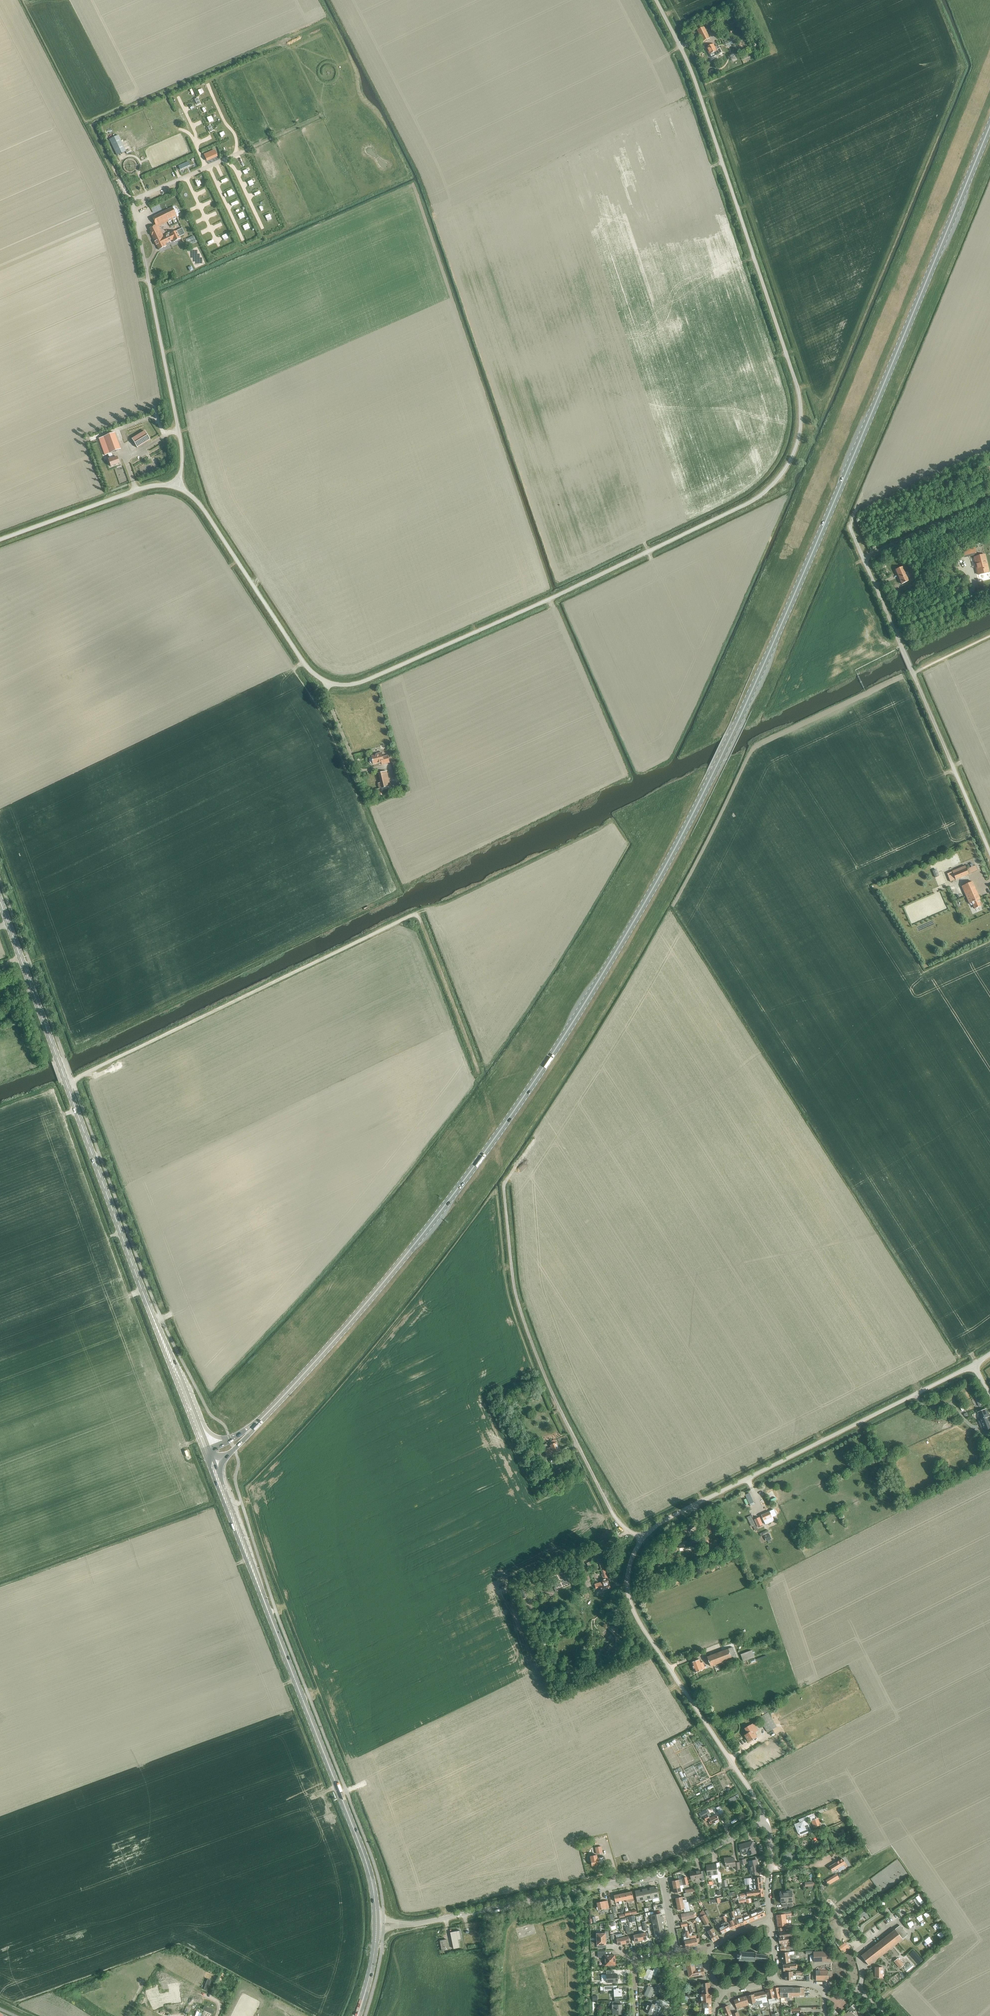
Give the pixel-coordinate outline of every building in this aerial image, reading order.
[(697,31),(703,42),(709,39),(704,28),(697,31)] [(718,47),(715,49),(713,45),(706,48),(711,58),(722,53),(718,47)] [(167,220),(168,222),(177,218),(176,217),(179,216),(178,215),(178,213),(177,209),(175,209),(174,207),(154,216),(158,225),(167,220)] [(170,234),(162,238),(156,225),(149,229),(151,232),(150,232),(151,236),(152,235),(155,242),(154,242),(156,245),(157,245),(159,250),(166,246),(165,244),(173,240),(170,234)] [(186,240),(188,246),(196,242),(194,236),(186,240)] [(145,431),(132,439),(137,448),(150,440),(145,431)] [(117,457),(113,458),(111,453),(120,450),(114,433),(99,439),(105,455),(108,454),(109,459),(108,459),(110,466),(119,463),(117,457)] [(960,546),(962,557),(975,554),(973,543),(960,546)] [(974,558),(978,575),(989,572),(985,555),(974,558)] [(907,572),(905,573),(902,567),(895,570),(901,584),(908,581),(907,579),(910,577),(910,576),(913,575),(912,572),(908,573),(907,572)] [(388,755),(383,757),(382,755),(382,752),(375,754),(376,756),(372,757),(372,758),(371,758),(370,759),(371,764),(372,764),(374,764),(374,765),(382,763),(382,765),(390,763),(388,755)] [(392,762),(396,777),(401,776),(397,761),(392,762)] [(378,784),(380,789),(391,786),(387,772),(378,774),(381,783),(378,784)] [(978,871),(976,865),(967,869),(969,874),(978,871)] [(967,869),(965,866),(952,871),(955,880),(969,874),(967,869)] [(975,909),(981,906),(978,899),(980,899),(972,882),(961,886),(969,903),(972,902),(975,909)] [(9,1007),(12,1014),(19,1011),(17,1005),(9,1007)] [(985,1431),(989,1429),(989,1427),(986,1417),(989,1416),(986,1409),(978,1412),(981,1419),(977,1421),(981,1430),(984,1429),(985,1431)] [(552,1451),(553,1453),(560,1450),(556,1442),(550,1445),(551,1448),(545,1451),(546,1454),(552,1451)] [(531,1450),(534,1458),(540,1456),(536,1448),(531,1450)] [(772,1517),(776,1515),(773,1510),(769,1512),(761,1516),(763,1521),(764,1520),(765,1522),(767,1521),(766,1520),(772,1517)] [(755,1531),(759,1529),(751,1515),(746,1517),(751,1527),(753,1526),(755,1531)] [(763,1525),(759,1517),(754,1519),(758,1527),(763,1525)] [(698,1539),(694,1539),(694,1537),(685,1539),(685,1541),(678,1542),(679,1548),(692,1545),(693,1547),(699,1546),(698,1539)] [(602,1591),(611,1588),(605,1569),(601,1571),(604,1579),(602,1580),(603,1582),(594,1584),(596,1589),(601,1587),(602,1591)] [(707,1657),(710,1667),(735,1658),(732,1648),(707,1657)] [(740,1655),(743,1662),(754,1657),(751,1650),(740,1655)] [(702,1662),(700,1663),(699,1660),(691,1663),(695,1673),(705,1669),(702,1662)] [(768,1712),(759,1718),(768,1732),(776,1727),(768,1712)] [(745,1735),(749,1742),(757,1737),(754,1731),(755,1730),(753,1727),(750,1728),(751,1731),(745,1735)] [(716,1814),(709,1818),(707,1814),(709,1813),(707,1809),(699,1813),(701,1817),(703,1816),(705,1821),(708,1820),(709,1824),(711,1823),(712,1824),(719,1820),(716,1814)] [(795,1824),(798,1833),(806,1829),(803,1821),(807,1819),(806,1816),(798,1819),(800,1822),(795,1824)] [(811,1821),(814,1827),(821,1825),(818,1818),(811,1821)] [(751,1854),(756,1853),(753,1841),(739,1845),(742,1853),(750,1851),(751,1854)] [(591,1859),(592,1866),(605,1863),(603,1857),(591,1859)] [(734,1858),(729,1859),(729,1858),(724,1858),(725,1863),(726,1863),(726,1868),(735,1867),(735,1870),(739,1869),(739,1862),(735,1863),(734,1858)] [(837,1868),(839,1871),(847,1866),(842,1858),(830,1866),(833,1871),(837,1868)] [(755,1874),(755,1875),(759,1874),(758,1870),(759,1870),(757,1859),(748,1861),(751,1875),(755,1874)] [(720,1871),(717,1871),(716,1864),(706,1865),(707,1875),(717,1874),(718,1882),(721,1882),(720,1871)] [(703,1871),(700,1871),(700,1870),(690,1872),(692,1879),(701,1877),(702,1881),(705,1880),(703,1871)] [(672,1880),(673,1887),(683,1885),(689,1884),(687,1875),(683,1876),(683,1878),(672,1880)] [(683,1885),(673,1887),(674,1893),(681,1892),(680,1889),(683,1888),(683,1885)] [(650,1888),(652,1899),(659,1897),(657,1887),(654,1887),(650,1888)] [(645,1900),(652,1899),(650,1888),(649,1888),(650,1888),(647,1889),(647,1888),(642,1889),(645,1900)] [(684,1894),(684,1897),(691,1895),(690,1892),(695,1891),(694,1888),(685,1890),(686,1893),(684,1894)] [(637,1902),(645,1900),(642,1889),(642,1890),(640,1890),(635,1891),(637,1902)] [(626,1893),(628,1902),(634,1901),(632,1891),(626,1893)] [(789,1907),(792,1907),(791,1902),(792,1902),(791,1891),(780,1892),(781,1904),(782,1903),(782,1907),(789,1906),(789,1907)] [(621,1900),(620,1894),(614,1895),(615,1902),(619,1901),(619,1904),(622,1903),(621,1900)] [(605,1908),(605,1909),(609,1908),(607,1900),(597,1902),(598,1910),(605,1908)] [(687,1902),(677,1904),(678,1910),(684,1909),(685,1912),(690,1911),(688,1901),(687,1902)] [(757,1912),(759,1918),(765,1915),(763,1909),(760,1910),(759,1907),(757,1908),(758,1911),(757,1912)] [(759,1918),(757,1912),(755,1912),(754,1909),(752,1910),(753,1913),(750,1914),(753,1920),(759,1918)] [(681,1914),(682,1920),(694,1917),(693,1911),(681,1914)] [(736,1919),(735,1915),(733,1911),(730,1912),(732,1918),(733,1920),(727,1922),(730,1929),(738,1926),(736,1919)] [(744,1924),(741,1915),(740,1911),(737,1912),(738,1914),(735,1915),(736,1919),(738,1926),(744,1924)] [(741,1915),(744,1924),(752,1921),(750,1915),(748,1915),(746,1912),(741,1915)] [(786,1919),(785,1919),(784,1912),(779,1912),(779,1915),(776,1915),(778,1927),(787,1925),(786,1919)] [(652,1922),(663,1920),(662,1916),(662,1915),(661,1913),(651,1915),(652,1922)] [(701,1917),(705,1925),(710,1922),(705,1914),(701,1917)] [(730,1929),(727,1922),(725,1916),(723,1917),(725,1922),(723,1923),(723,1925),(719,1928),(722,1934),(730,1929)] [(654,1930),(664,1928),(664,1925),(663,1920),(652,1922),(654,1930)] [(861,1955),(868,1965),(907,1935),(900,1925),(861,1955)] [(664,1928),(654,1930),(655,1937),(666,1935),(665,1930),(664,1928)] [(707,1931),(713,1942),(719,1939),(713,1928),(707,1931)] [(786,1945),(789,1945),(788,1936),(792,1936),(791,1930),(779,1932),(780,1938),(779,1938),(779,1943),(781,1943),(781,1946),(780,1947),(781,1952),(785,1951),(790,1950),(789,1946),(784,1947),(784,1944),(786,1944),(786,1945)] [(450,1932),(454,1949),(460,1948),(457,1931),(450,1932)] [(597,1934),(597,1945),(606,1944),(605,1938),(609,1938),(609,1931),(605,1931),(605,1933),(597,1934)] [(689,1936),(691,1946),(698,1945),(696,1934),(689,1936)] [(440,1940),(442,1951),(449,1950),(446,1939),(440,1940)] [(615,1955),(605,1955),(605,1951),(598,1951),(598,1957),(605,1957),(605,1965),(610,1965),(610,1966),(615,1966),(615,1965),(615,1955)] [(740,1958),(739,1958),(739,1960),(740,1960),(740,1961),(740,1960),(743,1961),(745,1961),(746,1961),(748,1961),(751,1961),(754,1961),(754,1962),(755,1962),(755,1959),(767,1961),(768,1955),(756,1954),(756,1952),(755,1952),(752,1952),(752,1951),(752,1952),(749,1952),(749,1951),(749,1952),(747,1952),(747,1951),(746,1951),(746,1952),(744,1951),(741,1951),(740,1951),(740,1954),(741,1954),(740,1958)] [(813,1952),(814,1962),(831,1961),(831,1951),(813,1952)] [(782,1953),(783,1963),(790,1962),(789,1952),(782,1953)] [(703,1968),(701,1959),(699,1960),(694,1961),(693,1960),(686,1961),(686,1963),(685,1963),(682,1964),(684,1970),(687,1970),(689,1977),(704,1974),(703,1968)] [(903,1965),(898,1959),(895,1961),(900,1968),(903,1965)] [(653,1973),(656,1974),(658,1968),(656,1967),(654,1971),(648,1969),(644,1978),(650,1981),(653,1973)] [(832,1971),(828,1971),(828,1970),(816,1970),(816,1980),(828,1980),(828,1979),(832,1979),(832,1971)] [(617,1974),(609,1974),(609,1971),(606,1971),(607,1982),(617,1982),(617,1974)] [(796,1975),(793,1975),(793,1971),(785,1972),(785,1980),(793,1980),(793,1979),(796,1979),(796,1975)] [(210,1979),(206,1977),(201,1987),(206,1989),(210,1979)] [(702,1994),(710,1993),(709,1982),(701,1983),(702,1994)] [(653,1992),(655,1992),(659,1985),(656,1984),(654,1988),(648,1985),(644,1995),(651,1997),(653,1992)] [(158,1995),(156,1990),(147,1993),(150,2001),(152,2001),(154,2008),(162,2006),(161,2003),(176,2001),(183,2000),(182,1986),(174,1987),(175,1992),(158,1995)] [(619,1988),(617,1988),(617,1986),(604,1986),(604,1990),(614,1989),(615,1998),(622,1998),(622,1989),(619,1989),(619,1988)] [(780,1988),(780,1997),(781,1997),(781,2001),(786,2001),(786,1997),(792,1997),(792,1996),(803,1995),(803,1987),(780,1988)] [(767,2007),(769,2007),(768,2002),(765,1991),(754,1994),(748,1995),(749,2003),(753,2002),(753,2005),(766,2002),(767,2007)] [(702,2003),(711,2002),(710,1993),(702,1994),(697,1994),(697,1996),(701,1996),(702,2003)] [(734,2000),(737,2009),(748,2005),(747,2003),(748,2003),(746,1995),(739,1998),(734,2000)] [(622,2004),(620,2004),(620,2001),(609,2001),(609,2005),(612,2005),(613,2014),(623,2014),(622,2004)] [(653,2010),(655,2011),(660,2002),(657,2001),(655,2005),(649,2002),(645,2012),(651,2015),(653,2010)] [(215,2009),(205,2005),(203,2010),(213,2014),(215,2009)] [(726,2015),(732,2015),(728,2005),(722,2008),(726,2015)] [(852,2013),(855,2010),(851,2006),(844,2012),(846,2014),(843,2015),(855,2015),(852,2013)]
